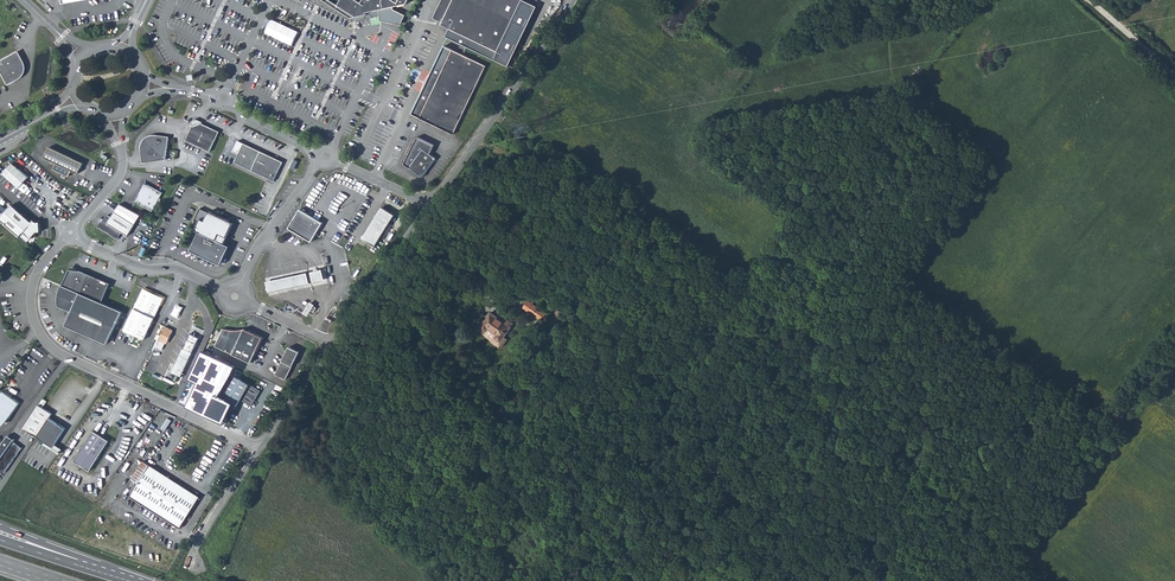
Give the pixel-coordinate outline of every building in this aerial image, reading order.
[(350,17),(365,14),(366,11),(378,8),(382,21),(401,25),(406,14),(394,5),(407,2),(408,0),(323,0),(350,17)] [(441,3),(449,7),(442,20),(441,22),(451,28),(447,35),(468,45),(509,65),(538,6),(525,0),(442,0),(441,3)] [(441,3),(434,16),(442,20),(449,7),(441,3)] [(414,112),(456,132),(489,65),(465,53),(447,44),(414,112)] [(18,80),(19,79),(20,78),(21,78),(22,76),(23,74),(24,72),(24,71),(24,69),(24,67),(24,66),(24,65),(17,52),(0,61),(0,70),(8,85),(18,80)] [(191,126),(192,126),(193,125),(194,125),(200,123),(201,122),(202,123),(203,121),(194,118),(191,126)] [(193,125),(192,126),(186,140),(210,151),(217,136),(217,135),(218,133),(219,131),(202,123),(201,122),(200,123),(194,125),(193,125)] [(146,137),(144,138),(143,140),(142,142),(142,143),(141,145),(142,147),(144,147),(145,160),(155,159),(166,159),(169,137),(155,136),(155,134),(150,134),(148,135),(147,136),(146,137)] [(436,142),(419,134),(406,161),(425,174),(438,155),(432,151),(436,142)] [(239,155),(244,142),(238,140),(233,152),(239,155)] [(236,162),(252,170),(261,150),(244,142),(239,155),(236,162)] [(46,155),(45,158),(56,163),(53,170),(69,177),(71,170),(78,174),(79,171),(83,163),(50,147),(46,155)] [(261,150),(252,170),(274,180),(283,161),(261,150)] [(299,161),(294,159),(290,168),(294,170),(299,161)] [(13,163),(3,174),(19,189),(29,178),(13,163)] [(146,184),(144,188),(143,188),(142,188),(142,189),(142,190),(141,191),(142,191),(142,192),(142,193),(141,195),(140,194),(137,201),(140,203),(140,204),(154,211),(159,200),(161,201),(162,198),(161,197),(164,192),(159,190),(158,191),(157,190),(158,189),(149,184),(148,185),(146,184)] [(20,237),(24,232),(31,239),(38,231),(41,231),(40,221),(36,222),(34,220),(32,222),(12,205),(7,210),(0,204),(0,220),(20,237)] [(123,232),(129,236),(140,215),(120,205),(113,217),(109,215),(99,227),(119,239),(123,232)] [(383,206),(364,237),(376,245),(396,213),(383,206)] [(210,211),(201,207),(196,219),(200,221),(198,226),(196,229),(200,231),(191,251),(216,262),(216,260),(219,254),(224,257),(227,251),(222,249),(224,244),(234,222),(210,210),(210,211)] [(323,221),(300,208),(288,228),(311,242),(323,221)] [(69,269),(62,285),(102,302),(110,283),(80,270),(71,269),(69,269)] [(288,273),(265,277),(269,295),(291,291),(311,286),(307,269),(288,273)] [(313,284),(326,283),(325,269),(312,270),(313,284)] [(102,302),(62,285),(61,285),(58,293),(58,297),(58,301),(60,304),(73,310),(66,324),(107,343),(123,311),(102,302)] [(164,297),(144,288),(124,329),(144,339),(164,297)] [(522,295),(517,302),(522,305),(527,298),(522,295)] [(527,298),(522,305),(532,312),(537,305),(527,298)] [(311,301),(304,312),(308,315),(312,309),(313,309),(316,304),(311,301)] [(183,306),(176,303),(171,314),(178,317),(183,306)] [(541,307),(537,305),(532,312),(536,315),(541,307)] [(484,307),(474,323),(480,327),(481,324),(491,330),(489,333),(495,337),(509,319),(502,314),(500,318),(497,315),(484,307)] [(165,326),(156,346),(162,349),(165,342),(168,341),(172,331),(172,329),(165,326)] [(224,328),(215,345),(251,362),(263,337),(245,328),(241,329),(237,330),(232,330),(228,329),(224,328)] [(199,338),(192,334),(174,371),(181,375),(199,338)] [(299,352),(289,346),(287,351),(289,352),(284,361),(282,361),(275,374),(286,379),(299,352)] [(260,391),(233,374),(220,395),(237,405),(241,399),(251,406),(260,391)] [(2,391),(0,395),(0,420),(5,423),(19,403),(2,391)] [(25,428),(31,432),(47,409),(39,405),(25,428)] [(47,409),(31,432),(46,442),(51,445),(53,442),(56,444),(66,428),(50,418),(53,413),(47,409)] [(94,430),(75,460),(91,470),(110,440),(94,430)] [(8,436),(0,447),(0,471),(4,474),(22,449),(12,442),(14,441),(8,436)] [(46,442),(44,445),(60,455),(64,449),(56,444),(54,447),(51,445),(46,442)] [(150,467),(130,498),(181,530),(200,498),(150,467)]
